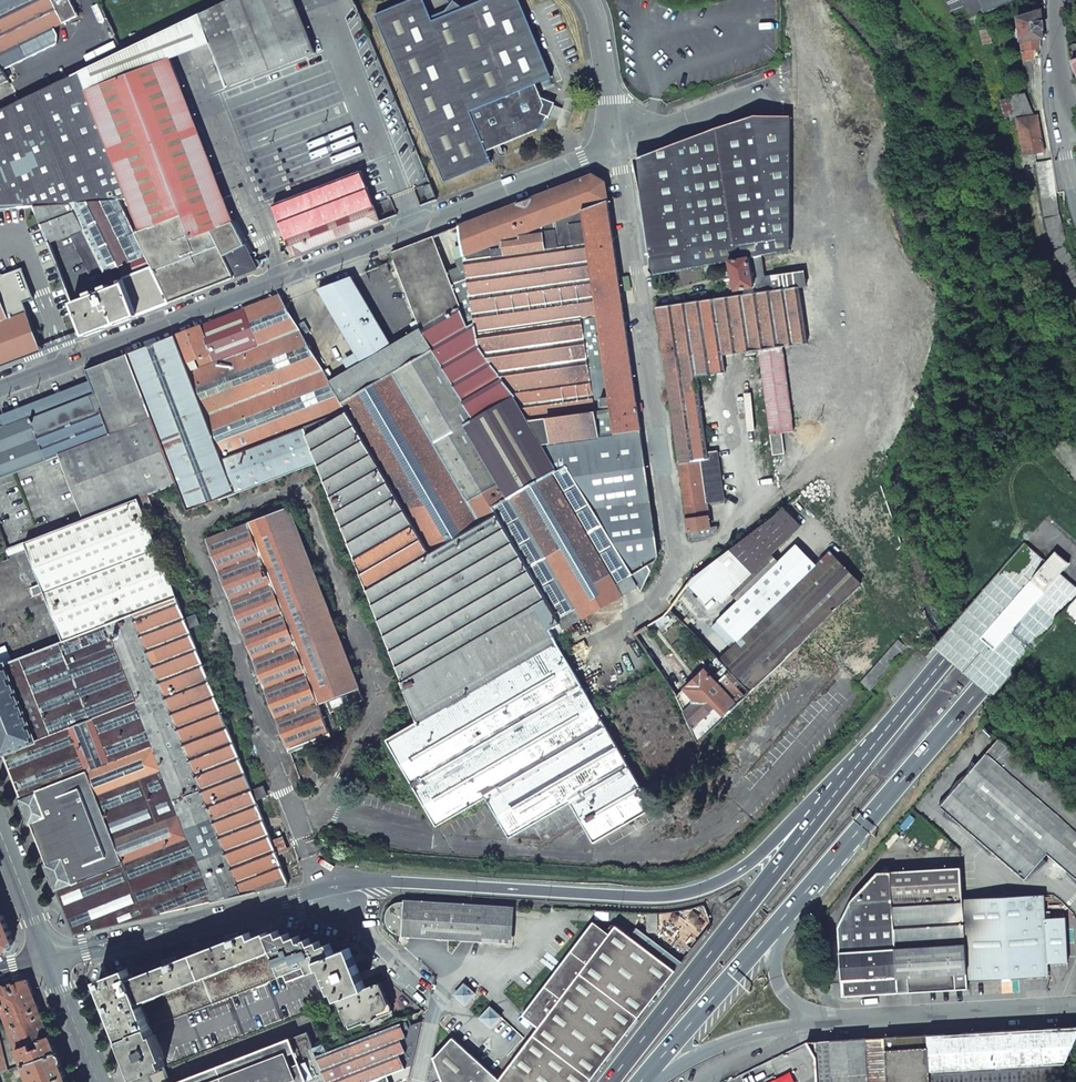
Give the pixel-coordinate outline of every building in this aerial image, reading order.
[(8,81),(3,70),(57,44),(58,35),(54,28),(79,16),(71,0),(0,0),(0,85),(8,81)] [(298,11),(294,0),(229,0),(199,14),(210,43),(298,11)] [(542,129),(553,105),(550,104),(539,108),(533,105),(536,98),(531,87),(552,79),(520,0),(486,0),(464,9),(454,1),(446,12),(448,15),(433,21),(424,0),(413,0),(376,15),(444,183),(492,163),(487,152),(542,129)] [(983,14),(1017,1),(1016,0),(978,0),(983,14)] [(1018,18),(1023,59),(1035,58),(1037,50),(1040,50),(1040,39),(1043,39),(1041,10),(1018,18)] [(230,86),(315,55),(298,11),(210,43),(227,84),(230,86)] [(88,90),(170,58),(210,43),(199,14),(123,51),(108,58),(81,71),(88,90)] [(108,58),(123,51),(112,29),(97,37),(108,58)] [(35,206),(71,204),(120,200),(128,200),(132,209),(126,212),(136,233),(140,231),(182,216),(191,239),(212,231),(233,223),(224,199),(215,176),(170,58),(88,90),(81,71),(0,110),(0,209),(35,206)] [(844,84),(844,94),(855,94),(855,84),(844,84)] [(1017,119),(1024,156),(1044,153),(1037,116),(1034,117),(1026,95),(1013,98),(1017,119)] [(999,101),(1004,122),(1017,119),(1013,98),(999,101)] [(636,168),(652,275),(718,263),(748,258),(761,256),(789,251),(790,235),(790,178),(791,117),(755,116),(716,129),(643,156),(636,168)] [(1036,163),(1044,217),(1059,215),(1050,161),(1036,163)] [(273,204),(290,247),(286,248),(285,252),(286,255),(290,256),(292,255),(293,256),(380,222),(360,171),(273,204)] [(641,431),(608,201),(605,182),(593,175),(459,226),(464,254),(476,324),(480,348),(516,397),(515,397),(542,444),(641,431)] [(810,178),(790,178),(790,235),(807,232),(810,178)] [(423,188),(430,203),(437,200),(431,185),(423,188)] [(83,230),(102,269),(104,273),(119,267),(125,283),(137,316),(170,303),(136,233),(126,212),(120,200),(71,204),(83,230)] [(71,204),(35,206),(49,243),(70,237),(83,230),(71,204)] [(1045,219),(1053,249),(1068,245),(1060,215),(1045,219)] [(170,303),(234,278),(257,269),(260,268),(261,265),(260,262),(256,260),(255,257),(257,255),(256,253),(253,253),(249,255),(233,223),(212,231),(191,239),(182,216),(140,231),(136,233),(170,303)] [(70,237),(89,275),(102,269),(83,230),(70,237)] [(790,235),(789,251),(825,246),(823,230),(807,232),(790,235)] [(361,364),(373,385),(393,374),(468,329),(442,262),(433,237),(390,253),(421,328),(392,345),(361,364)] [(1055,253),(1075,288),(1075,287),(1075,266),(1065,246),(1055,253)] [(442,262),(468,329),(476,324),(464,254),(442,262)] [(753,288),(754,294),(799,288),(807,287),(804,272),(765,277),(761,256),(748,258),(753,288)] [(718,263),(724,293),(753,288),(748,258),(718,263)] [(379,267),(382,275),(389,272),(386,264),(379,267)] [(24,359),(5,310),(24,303),(34,299),(23,268),(0,276),(0,368),(24,359)] [(318,290),(361,364),(392,345),(352,277),(318,290)] [(72,303),(84,336),(137,316),(125,283),(72,303)] [(706,444),(696,377),(725,373),(722,355),(758,351),(782,348),(785,347),(785,356),(808,353),(799,288),(754,294),(656,307),(686,519),(708,517),(706,506),(724,503),(717,451),(720,451),(719,442),(706,444)] [(258,445),(228,367),(303,336),(297,326),(280,296),(176,336),(223,459),(258,445)] [(5,310),(24,359),(43,352),(24,303),(5,310)] [(297,326),(303,336),(309,333),(303,323),(297,326)] [(393,374),(480,525),(496,515),(492,508),(557,471),(542,444),(515,397),(516,397),(480,348),(476,324),(468,329),(393,374)] [(1066,348),(1075,346),(1075,349),(1075,328),(1062,330),(1066,348)] [(177,484),(175,485),(186,512),(317,462),(417,722),(386,740),(437,827),(487,799),(510,838),(531,826),(540,843),(580,821),(570,804),(571,803),(595,843),(654,809),(558,643),(551,630),(560,625),(496,515),(480,525),(430,554),(346,411),(258,445),(223,459),(176,336),(127,355),(177,484)] [(258,445),(346,411),(341,403),(329,382),(329,381),(320,365),(314,355),(303,336),(228,367),(258,445)] [(782,348),(758,351),(773,457),(785,455),(782,435),(794,433),(782,348)] [(321,352),(314,355),(320,365),(326,361),(321,352)] [(177,484),(127,355),(87,370),(91,381),(101,408),(111,435),(58,455),(83,520),(149,495),(175,485),(177,484)] [(346,411),(430,554),(480,525),(393,374),(373,385),(361,364),(329,381),(329,382),(341,403),(346,411)] [(3,427),(30,417),(31,418),(62,406),(67,420),(101,408),(91,381),(0,416),(0,418),(3,427)] [(58,455),(111,435),(101,408),(67,420),(62,406),(56,409),(31,418),(30,417),(26,418),(3,427),(0,418),(0,478),(58,455)] [(850,441),(854,420),(850,420),(848,428),(845,427),(843,439),(850,441)] [(566,466),(639,587),(642,592),(658,556),(641,431),(542,444),(557,471),(566,466)] [(551,630),(558,643),(569,636),(565,630),(639,587),(566,466),(557,471),(492,508),(496,515),(560,625),(551,630)] [(708,586),(723,602),(731,594),(742,583),(772,554),(852,478),(820,481),(694,577),(689,583),(700,594),(708,586)] [(57,891),(74,935),(289,885),(256,800),(266,796),(262,787),(252,791),(189,628),(199,624),(195,614),(185,618),(143,511),(153,507),(149,495),(83,520),(25,543),(64,642),(5,665),(36,742),(4,755),(20,797),(18,798),(18,801),(28,824),(30,826),(32,826),(46,862),(44,864),(44,867),(53,890),(55,892),(57,891)] [(750,694),(857,592),(856,590),(899,548),(900,548),(902,546),(885,498),(817,565),(739,641),(732,648),(720,660),(729,673),(750,694)] [(208,541),(289,750),(343,729),(335,711),(364,700),(290,509),(208,541)] [(686,519),(689,541),(709,538),(718,532),(717,528),(710,529),(708,517),(686,519)] [(8,549),(0,530),(0,553),(8,549)] [(739,641),(817,565),(796,545),(779,561),(738,601),(718,620),(739,641)] [(738,601),(779,561),(772,554),(742,583),(731,594),(738,601)] [(907,636),(921,624),(911,615),(898,627),(907,636)] [(712,627),(732,648),(739,641),(718,620),(712,627)] [(4,755),(36,742),(5,665),(0,667),(0,751),(1,754),(2,755),(4,755)] [(715,707),(726,717),(750,694),(729,673),(717,684),(704,670),(684,689),(696,702),(684,714),(691,729),(715,707)] [(1075,879),(1075,811),(1060,797),(1062,795),(1004,744),(998,739),(940,807),(1024,880),(1047,854),(1075,879)] [(839,925),(843,995),(885,993),(899,992),(910,991),(910,987),(955,985),(955,989),(968,988),(968,980),(964,899),(962,900),(960,868),(877,871),(850,900),(840,925),(839,925)] [(968,980),(1048,976),(1048,963),(1047,948),(1046,919),(1044,895),(964,899),(968,980)] [(509,906),(404,900),(404,902),(401,902),(396,904),(392,907),(390,909),(388,913),(387,918),(387,923),(388,927),(390,930),(393,933),(397,934),(399,935),(402,935),(402,937),(454,940),(507,943),(509,906)] [(0,909),(0,953),(9,951),(13,943),(1,911),(0,909)] [(1046,919),(1047,948),(1067,947),(1065,918),(1046,919)] [(595,922),(523,1015),(539,1027),(610,934),(595,922)] [(628,1032),(676,971),(617,925),(610,934),(539,1027),(499,1080),(453,1038),(435,1057),(433,1058),(442,1081),(590,1081),(628,1032)] [(278,930),(267,935),(273,950),(284,974),(300,968),(334,954),(330,944),(322,947),(319,941),(311,944),(309,938),(305,940),(301,942),(299,936),(291,939),(288,933),(280,936),(278,930)] [(174,962),(131,979),(140,1001),(273,950),(267,935),(266,933),(252,938),(249,932),(234,938),(174,962)] [(1048,963),(1068,962),(1067,947),(1047,948),(1048,963)] [(334,954),(300,968),(303,975),(326,967),(339,1000),(365,989),(349,948),(334,954)] [(273,950),(140,1001),(151,1027),(284,975),(284,974),(273,950)] [(284,975),(151,1027),(166,1066),(339,1000),(326,967),(303,975),(300,968),(284,974),(284,975)] [(128,969),(98,980),(111,1013),(121,1039),(151,1027),(140,1001),(131,979),(128,969)] [(0,987),(0,1004),(1,1008),(17,1049),(49,1036),(41,1014),(28,980),(0,987)] [(365,989),(339,1000),(350,1029),(389,1013),(384,998),(378,984),(365,989)] [(475,994),(464,984),(455,995),(466,1004),(475,994)] [(490,1007),(480,1018),(491,1028),(504,1014),(500,1011),(497,1013),(490,1007)] [(401,1024),(407,1038),(406,1038),(407,1039),(419,1035),(421,1022),(412,1026),(409,1019),(400,1022),(401,1024)] [(387,1076),(405,1069),(400,1056),(406,1053),(401,1040),(406,1038),(407,1038),(401,1024),(317,1057),(326,1081),(390,1081),(387,1076)] [(151,1027),(121,1039),(129,1059),(136,1078),(166,1066),(151,1027)] [(1075,1036),(1075,1027),(885,1038),(866,1039),(830,1041),(832,1081),(1056,1081),(1075,1036)] [(189,1077),(175,1081),(326,1081),(317,1057),(312,1046),(313,1045),(308,1032),(189,1077)] [(23,1065),(56,1053),(53,1045),(49,1036),(17,1049),(23,1065)] [(817,1081),(832,1081),(830,1041),(808,1042),(807,1043),(816,1058),(817,1081)] [(23,1065),(30,1081),(67,1081),(66,1079),(56,1053),(23,1065)] [(767,1081),(794,1081),(789,1071),(767,1081)]
